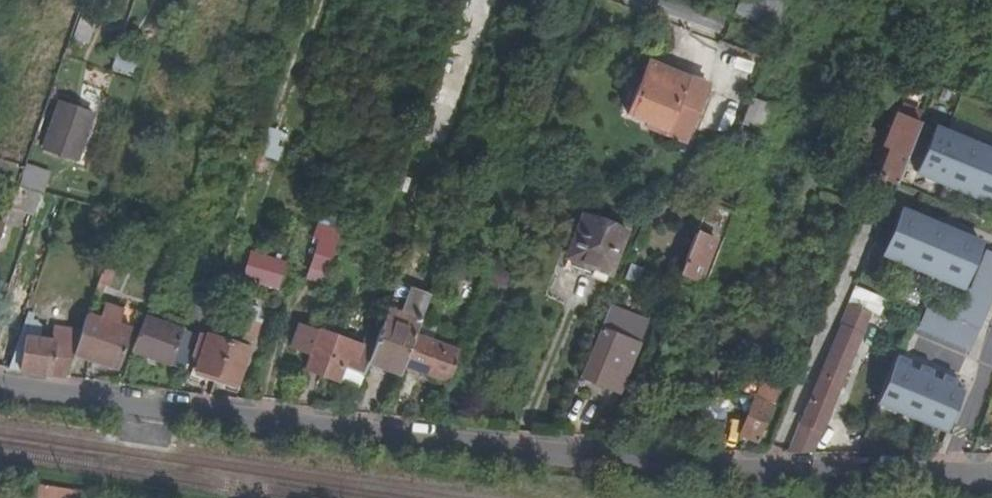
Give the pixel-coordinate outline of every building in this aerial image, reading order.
[(761,28),(774,0),(741,0),(734,16),(761,28)] [(761,28),(778,34),(790,4),(781,0),(774,0),(761,28)] [(75,43),(93,50),(102,26),(83,20),(75,43)] [(138,60),(119,53),(114,67),(133,74),(138,60)] [(664,138),(687,81),(649,65),(627,117),(646,125),(649,119),(667,126),(662,137),(664,138)] [(778,109),(752,99),(743,124),(768,134),(778,109)] [(46,152),(77,164),(94,117),(63,105),(46,152)] [(898,186),(922,126),(899,117),(886,149),(891,150),(880,178),(898,186)] [(266,125),(257,153),(278,160),(287,132),(266,125)] [(916,172),(991,203),(991,154),(933,130),(916,172)] [(27,167),(0,159),(0,181),(19,187),(20,187),(27,167)] [(20,187),(43,193),(50,174),(27,167),(20,187)] [(37,214),(43,193),(20,187),(19,187),(13,207),(37,214)] [(736,214),(711,204),(677,287),(702,298),(736,214)] [(900,208),(883,250),(962,282),(979,241),(900,208)] [(610,279),(627,235),(583,218),(566,261),(610,279)] [(308,281),(331,282),(336,224),(313,222),(308,281)] [(279,288),(287,260),(249,249),(241,277),(279,288)] [(102,296),(97,294),(91,310),(97,312),(102,296)] [(849,305),(841,325),(844,327),(863,335),(871,314),(849,305)] [(261,328),(207,308),(201,324),(255,344),(261,328)] [(649,324),(610,309),(581,380),(620,396),(649,324)] [(421,324),(388,312),(373,354),(369,363),(402,376),(404,369),(416,338),(421,324)] [(83,334),(76,357),(119,371),(133,331),(89,317),(83,334)] [(185,372),(197,337),(146,318),(133,353),(185,372)] [(11,370),(69,378),(69,377),(76,357),(83,334),(56,329),(54,344),(42,341),(44,329),(40,323),(28,321),(11,370)] [(803,426),(823,434),(863,335),(844,327),(803,426)] [(364,377),(369,363),(357,359),(361,349),(321,335),(308,372),(338,383),(343,369),(364,377)] [(241,374),(245,374),(247,368),(244,367),(249,352),(208,338),(203,353),(200,352),(198,358),(201,359),(197,371),(238,385),(241,374)] [(460,354),(416,338),(404,369),(448,385),(460,354)] [(369,363),(373,354),(361,349),(357,359),(369,363)] [(884,359),(867,400),(946,433),(963,392),(884,359)] [(338,383),(359,390),(364,377),(343,369),(338,383)] [(759,446),(782,389),(769,384),(760,403),(756,401),(740,438),(759,446)] [(800,425),(787,455),(813,455),(823,434),(803,426),(800,425)]
